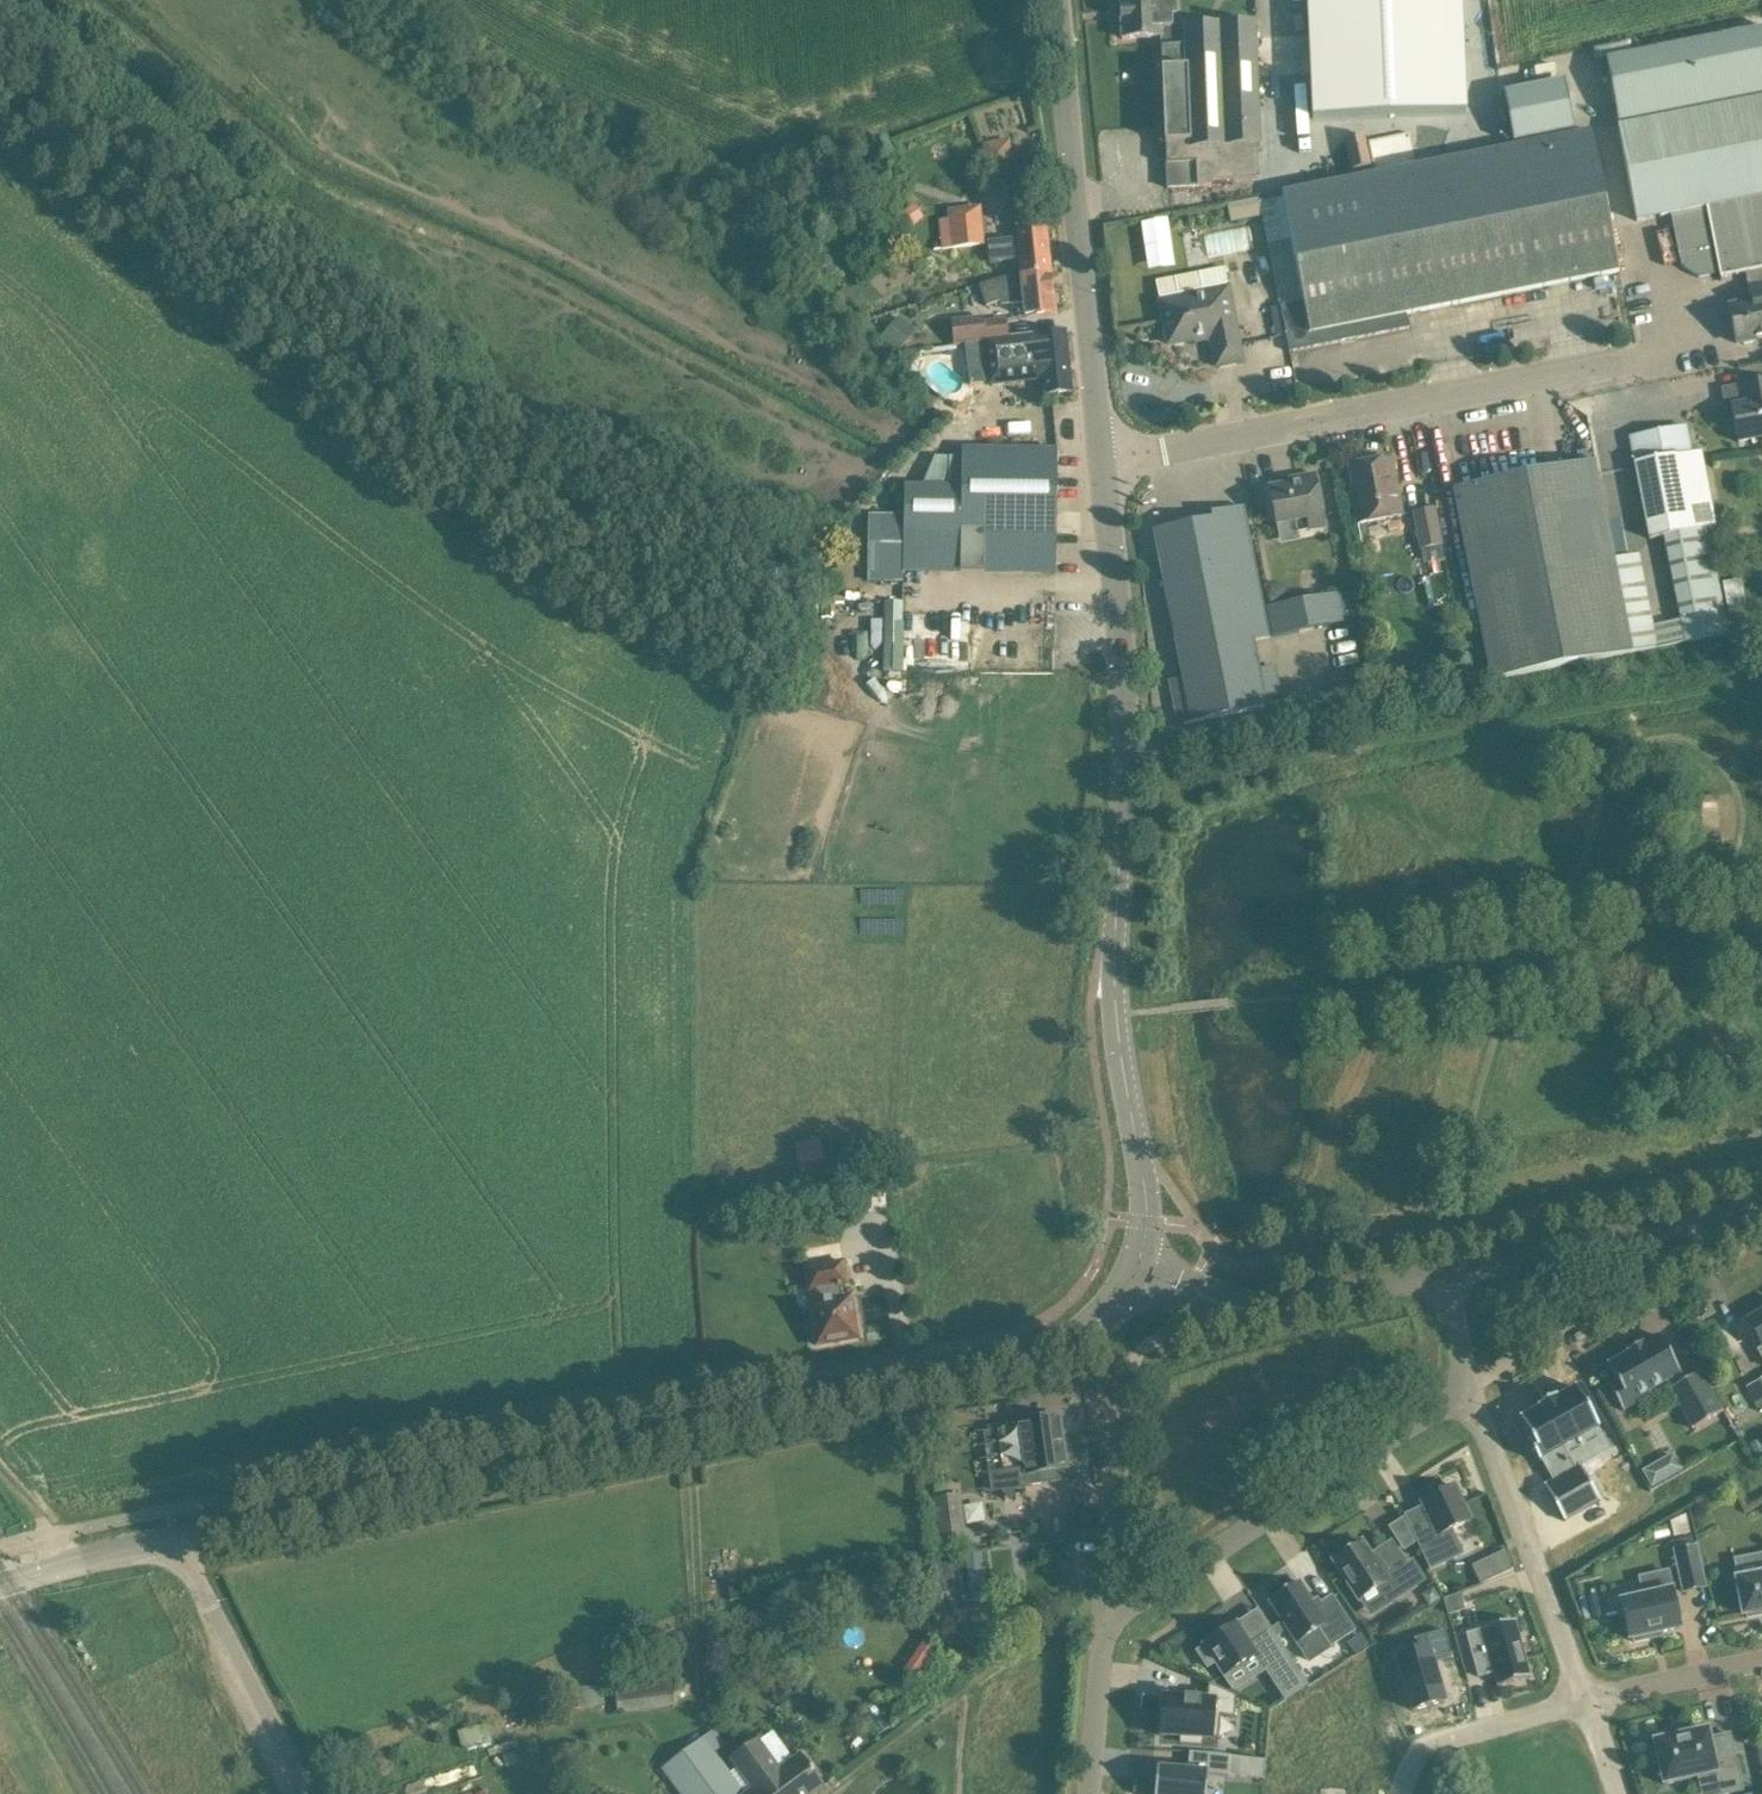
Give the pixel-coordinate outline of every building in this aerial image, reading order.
[(1161,37),(1172,36),(1171,27),(1171,17),(1176,16),(1175,0),(1120,0),(1122,39),(1161,37)] [(1313,119),(1313,120),(1466,113),(1461,0),(1307,0),(1313,119)] [(1172,36),(1161,37),(1168,189),(1217,186),(1217,181),(1257,178),(1256,147),(1260,147),(1255,23),(1171,27),(1172,36)] [(1605,59),(1637,222),(1671,215),(1681,267),(1699,279),(1720,274),(1721,281),(1723,281),(1722,278),(1761,270),(1761,28),(1605,59)] [(1565,80),(1503,93),(1513,144),(1575,131),(1565,80)] [(1592,132),(1437,163),(1465,303),(1620,272),(1592,132)] [(1346,140),(1352,171),(1371,167),(1364,136),(1346,140)] [(989,142),(993,162),(1012,158),(1008,138),(989,142)] [(1465,303),(1437,163),(1283,193),(1284,197),(1260,202),(1280,305),(1290,352),(1409,329),(1407,314),(1465,303)] [(914,204),(901,213),(911,227),(923,218),(914,204)] [(987,241),(990,263),(1019,260),(1021,277),(1021,278),(1052,274),(1046,225),(1044,225),(1043,210),(1016,213),(1017,225),(1015,225),(1017,238),(987,241)] [(957,220),(960,247),(984,245),(980,217),(957,220)] [(859,237),(857,249),(869,251),(871,239),(859,237)] [(1243,362),(1225,268),(1156,282),(1169,345),(1211,337),(1217,367),(1243,362)] [(1003,305),(1024,304),(1026,318),(1056,315),(1052,274),(1021,278),(1021,277),(1002,279),(980,286),(986,307),(1002,302),(1003,305)] [(1729,307),(1736,343),(1761,338),(1761,285),(1748,288),(1751,303),(1729,307)] [(1128,321),(1126,309),(1114,311),(1116,323),(1128,321)] [(898,354),(917,333),(900,317),(880,338),(898,354)] [(981,342),(1008,339),(1005,320),(985,322),(984,318),(951,321),(954,346),(981,342)] [(1072,392),(1065,332),(1008,339),(981,342),(987,385),(1043,378),(1046,395),(1072,392)] [(1743,404),(1731,406),(1738,443),(1761,438),(1761,381),(1739,385),(1743,404)] [(1707,528),(1716,527),(1701,451),(1692,453),(1688,434),(1679,427),(1637,436),(1631,445),(1634,462),(1650,540),(1664,537),(1707,528)] [(962,487),(905,486),(903,572),(1056,574),(1058,450),(963,449),(962,487)] [(1350,468),(1356,500),(1353,501),(1358,524),(1403,516),(1396,483),(1391,460),(1350,468)] [(1594,462),(1524,476),(1562,667),(1632,654),(1655,649),(1636,556),(1614,561),(1594,462)] [(1307,519),(1310,531),(1327,528),(1316,474),(1297,478),(1296,484),(1270,489),(1277,525),(1307,519)] [(1562,667),(1524,476),(1454,489),(1492,681),(1562,667)] [(1213,520),(1154,531),(1183,678),(1170,681),(1177,716),(1183,714),(1185,724),(1267,708),(1254,642),(1345,623),(1339,593),(1264,608),(1244,507),(1212,514),(1213,520)] [(1419,549),(1442,546),(1436,513),(1413,518),(1419,549)] [(1664,537),(1685,644),(1729,635),(1707,528),(1664,537)] [(904,604),(885,603),(884,645),(902,646),(904,604)] [(821,1152),(797,1155),(800,1175),(824,1172),(821,1152)] [(840,1286),(847,1284),(843,1262),(805,1269),(809,1291),(816,1290),(818,1304),(812,1306),(818,1344),(856,1337),(850,1299),(843,1300),(840,1286)] [(1761,1346),(1761,1312),(1747,1320),(1761,1346)] [(1680,1375),(1680,1374),(1658,1336),(1608,1365),(1617,1381),(1609,1386),(1624,1413),(1652,1398),(1649,1393),(1667,1384),(1671,1390),(1684,1382),(1680,1375)] [(1671,1390),(1691,1430),(1721,1412),(1699,1373),(1684,1382),(1671,1390)] [(1746,1387),(1760,1412),(1761,1411),(1761,1378),(1746,1387)] [(1575,1389),(1520,1421),(1531,1441),(1528,1443),(1540,1465),(1546,1462),(1557,1480),(1544,1487),(1565,1525),(1601,1504),(1580,1467),(1577,1469),(1566,1450),(1600,1431),(1575,1389)] [(989,1436),(985,1436),(993,1491),(1048,1483),(1048,1485),(1069,1482),(1060,1417),(988,1427),(989,1436)] [(1750,1445),(1755,1458),(1761,1455),(1761,1443),(1761,1440),(1750,1445)] [(1656,1463),(1642,1472),(1652,1489),(1666,1481),(1656,1463)] [(1434,1527),(1415,1536),(1430,1569),(1462,1554),(1450,1530),(1470,1521),(1454,1486),(1422,1501),(1434,1527)] [(963,1493),(933,1497),(939,1538),(969,1534),(963,1493)] [(1377,1555),(1373,1557),(1362,1541),(1333,1560),(1359,1601),(1378,1589),(1388,1604),(1424,1580),(1412,1562),(1406,1566),(1391,1543),(1376,1553),(1377,1555)] [(1676,1551),(1684,1591),(1704,1587),(1695,1547),(1676,1551)] [(1503,1574),(1515,1568),(1506,1550),(1494,1555),(1503,1574)] [(965,1555),(970,1597),(985,1596),(979,1553),(965,1555)] [(1737,1579),(1744,1615),(1747,1614),(1747,1618),(1761,1615),(1761,1574),(1737,1579)] [(1299,1582),(1270,1600),(1283,1620),(1289,1629),(1298,1643),(1319,1630),(1330,1647),(1355,1631),(1332,1595),(1320,1603),(1317,1598),(1311,1602),(1299,1582)] [(1434,1587),(1421,1594),(1428,1605),(1440,1598),(1434,1587)] [(1681,1628),(1672,1590),(1621,1602),(1629,1640),(1633,1639),(1634,1643),(1649,1640),(1648,1636),(1681,1628)] [(1460,1595),(1444,1599),(1449,1614),(1464,1610),(1460,1595)] [(835,1618),(814,1624),(818,1637),(839,1631),(835,1618)] [(1283,1620),(1270,1628),(1276,1638),(1289,1629),(1283,1620)] [(1205,1646),(1196,1651),(1207,1668),(1216,1663),(1234,1692),(1237,1690),(1227,1674),(1255,1656),(1285,1701),(1308,1685),(1276,1638),(1270,1628),(1249,1642),(1236,1623),(1204,1644),(1205,1646)] [(1489,1627),(1463,1635),(1476,1678),(1493,1673),(1496,1685),(1495,1685),(1496,1688),(1530,1678),(1530,1676),(1528,1676),(1518,1639),(1494,1645),(1489,1627)] [(1451,1657),(1444,1630),(1414,1638),(1417,1652),(1398,1657),(1412,1710),(1444,1701),(1433,1662),(1451,1657)] [(1361,1636),(1349,1644),(1355,1654),(1367,1646),(1361,1636)] [(923,1644),(906,1669),(915,1675),(932,1650),(923,1644)] [(616,1687),(620,1712),(676,1702),(672,1678),(616,1687)] [(1164,1699),(1161,1737),(1181,1739),(1180,1747),(1202,1748),(1203,1741),(1219,1742),(1221,1718),(1235,1719),(1236,1704),(1236,1697),(1208,1684),(1208,1688),(1207,1703),(1164,1699)] [(780,1700),(780,1706),(785,1710),(791,1707),(791,1701),(786,1697),(780,1700)] [(715,1752),(726,1744),(714,1729),(662,1768),(681,1793),(745,1793),(715,1752)] [(1710,1739),(1708,1730),(1676,1737),(1674,1731),(1656,1735),(1658,1741),(1654,1741),(1655,1745),(1650,1746),(1654,1764),(1659,1763),(1664,1785),(1716,1773),(1720,1793),(1725,1793),(1742,1790),(1730,1734),(1710,1739)] [(757,1741),(730,1760),(751,1790),(750,1790),(753,1793),(813,1793),(824,1786),(801,1755),(779,1771),(757,1741)] [(1157,1768),(1155,1793),(1206,1793),(1208,1774),(1229,1776),(1230,1757),(1190,1753),(1188,1770),(1157,1768)]
